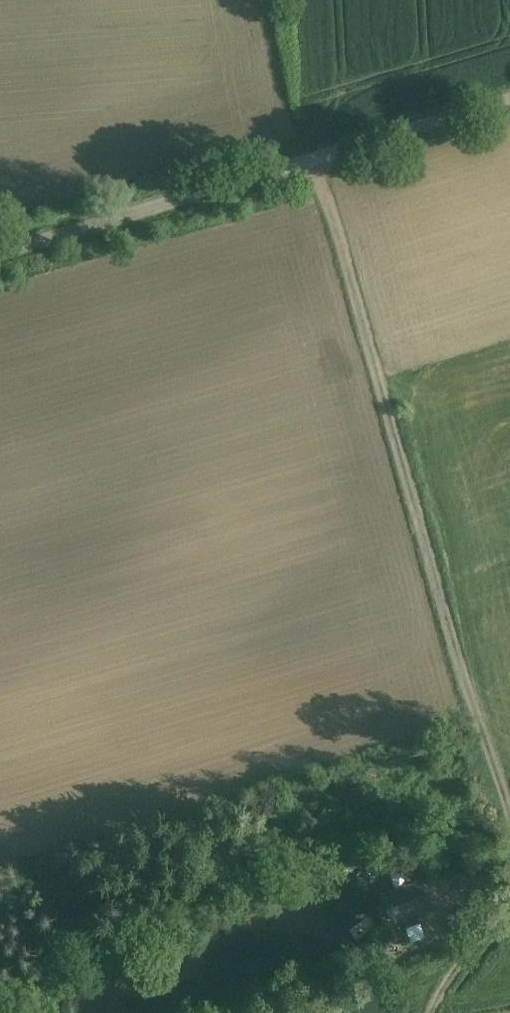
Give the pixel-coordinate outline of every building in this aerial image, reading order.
[(424,855),(377,855),(377,882),(424,882),(424,855)] [(407,927),(412,941),(426,936),(421,923),(407,927)]
